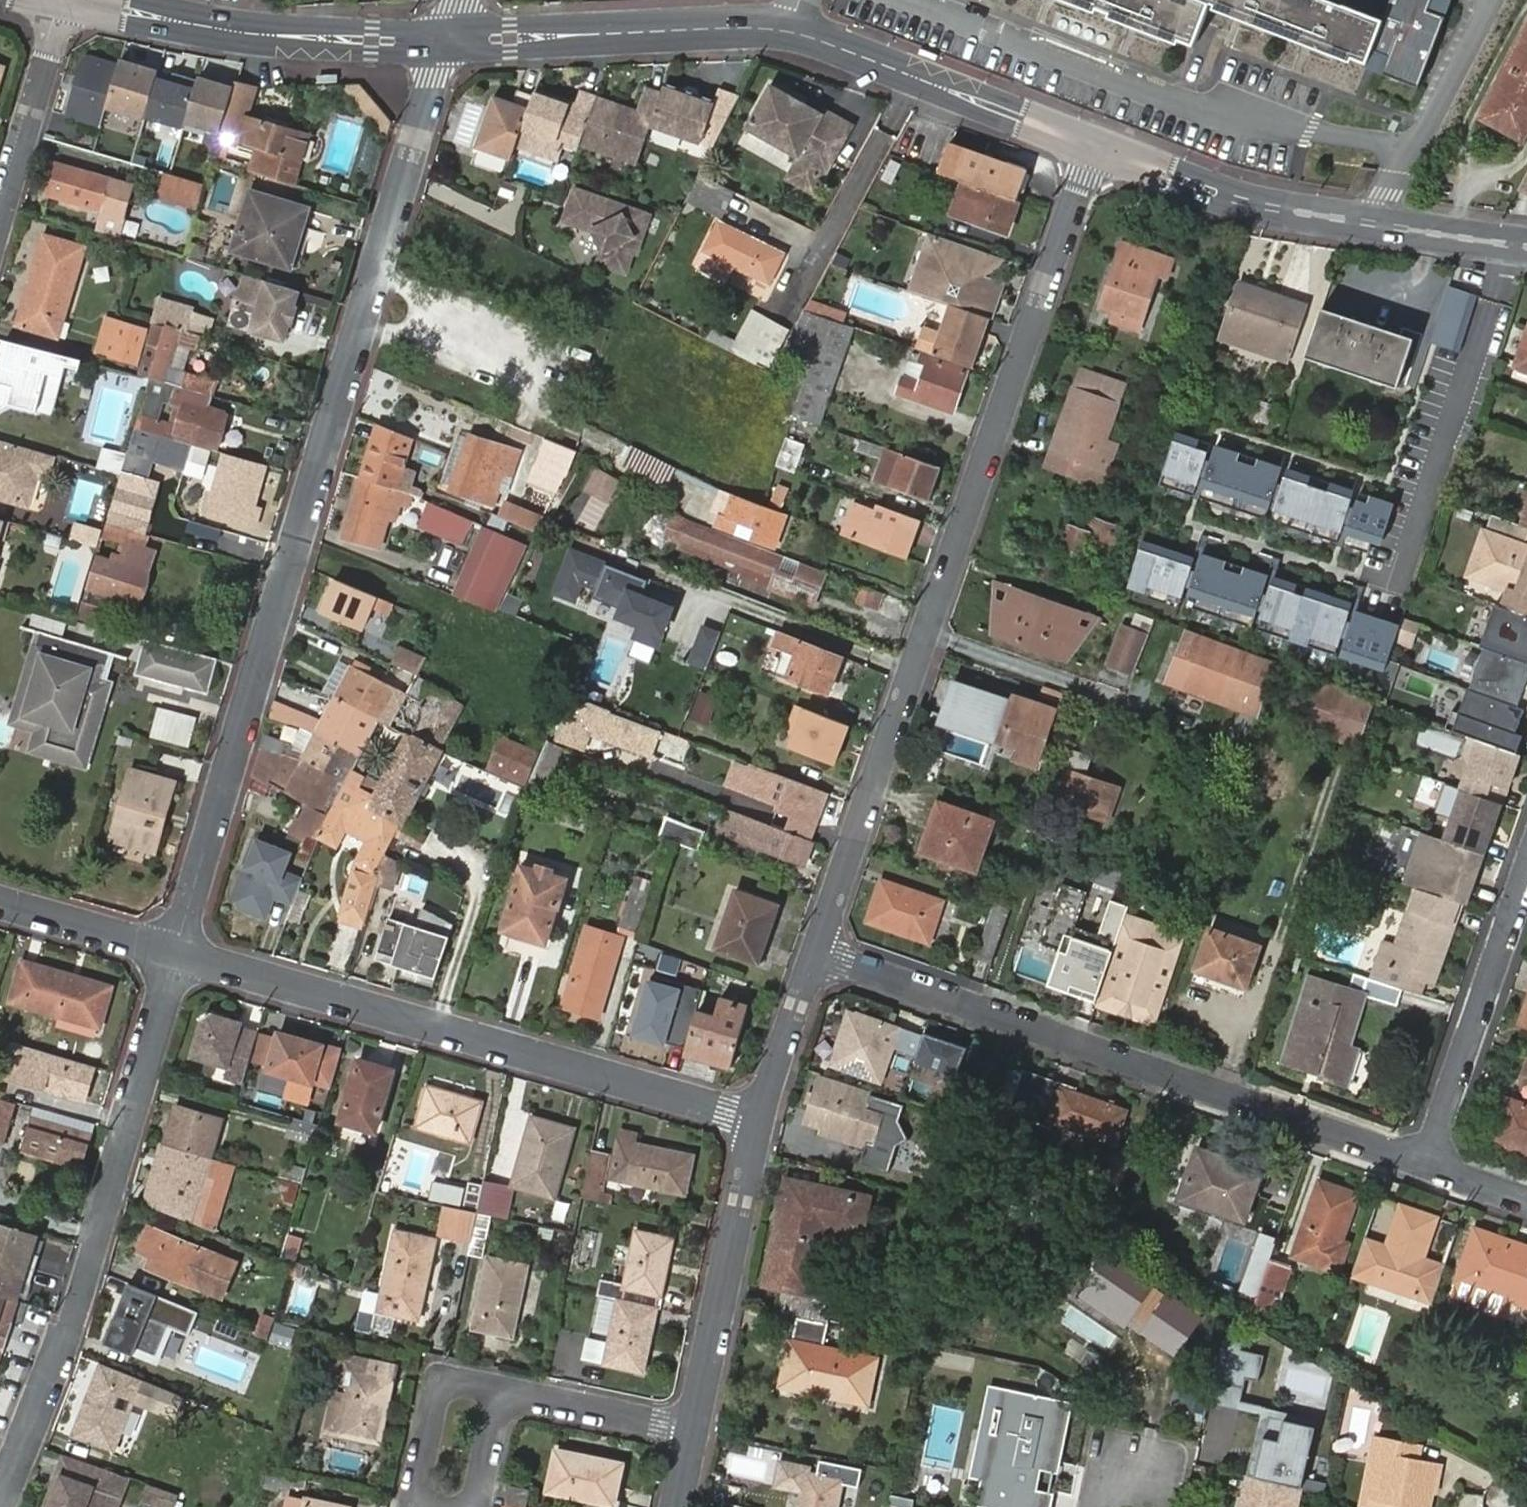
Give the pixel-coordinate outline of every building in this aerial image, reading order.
[(1098,12),(1100,8),(1113,13),(1110,18),(1138,28),(1179,44),(1181,39),(1195,45),(1211,3),(1216,4),(1215,8),(1302,43),(1352,62),(1354,57),(1370,63),(1386,21),(1330,0),(1066,0),(1098,12)] [(1386,21),(1370,63),(1368,68),(1422,89),(1456,0),(1394,0),(1386,21)] [(1500,84),(1482,117),(1523,139),(1526,131),(1526,33),(1517,52),(1509,68),(1500,84)] [(1497,83),(1500,84),(1509,68),(1517,52),(1514,51),(1506,67),(1497,83)] [(106,107),(119,65),(90,56),(83,61),(67,117),(101,127),(106,107)] [(145,117),(158,73),(120,62),(119,65),(106,107),(145,118),(145,117)] [(172,77),(158,73),(145,117),(184,129),(185,123),(198,80),(174,73),(172,77)] [(234,89),(199,78),(198,80),(185,123),(220,133),(221,130),(234,89)] [(234,89),(221,130),(235,135),(233,143),(253,150),(247,167),(293,183),(310,134),(288,127),(264,119),(249,114),(259,85),(237,81),(234,89)] [(716,142),(740,97),(720,90),(719,90),(715,100),(696,94),(693,98),(686,96),(687,92),(687,90),(665,83),(662,92),(650,125),(702,142),(703,138),(704,138),(716,142)] [(830,171),(856,123),(831,109),(828,114),(773,84),(749,128),(802,157),(830,171)] [(638,109),(597,95),(580,143),(637,163),(650,125),(662,92),(647,86),(638,109)] [(580,143),(597,95),(581,88),(576,100),(537,87),(534,94),(516,145),(557,159),(563,142),(564,142),(578,147),(579,147),(580,143)] [(516,145),(534,94),(532,94),(517,89),(513,100),(510,107),(505,105),(508,98),(492,92),(473,146),(509,159),(511,159),(516,145)] [(693,98),(696,94),(687,90),(687,92),(686,96),(693,98)] [(264,119),(288,127),(290,120),(267,113),(264,119)] [(950,144),(941,172),(965,180),(983,187),(1018,200),(1028,172),(950,144)] [(819,193),(830,171),(802,157),(791,178),(819,193)] [(47,195),(104,212),(125,219),(130,203),(134,188),(116,183),(56,164),(47,195)] [(204,185),(166,174),(161,191),(199,204),(204,185)] [(1013,220),(1021,201),(1018,200),(983,187),(965,180),(952,216),(1001,234),(1007,218),(1013,220)] [(198,208),(199,204),(161,191),(160,197),(198,208)] [(588,235),(598,249),(593,262),(621,272),(628,253),(631,253),(641,215),(621,208),(618,218),(609,214),(611,206),(575,192),(573,199),(577,201),(575,207),(565,204),(558,224),(588,235)] [(249,194),(236,233),(229,231),(225,246),(231,247),(230,251),(281,267),(288,244),(294,246),(299,229),(305,211),(249,194)] [(104,212),(97,232),(105,234),(119,238),(125,219),(104,212)] [(1007,236),(1013,220),(1007,218),(1001,234),(1007,236)] [(783,253),(720,220),(698,263),(725,277),(732,263),(768,282),(783,253)] [(1008,260),(932,233),(913,290),(949,302),(951,303),(973,309),(991,316),(1003,282),(983,274),(985,268),(1008,260)] [(43,235),(33,270),(43,273),(37,297),(26,294),(17,327),(50,336),(55,320),(65,323),(70,306),(66,304),(78,262),(75,261),(80,246),(43,235)] [(1168,279),(1174,260),(1124,243),(1117,262),(1157,277),(1168,279)] [(1117,262),(1100,309),(1116,315),(1113,322),(1139,331),(1157,277),(1117,262)] [(43,273),(33,270),(26,294),(37,297),(43,273)] [(291,310),(297,293),(270,285),(243,277),(238,294),(236,293),(232,308),(233,308),(228,326),(281,342),(286,325),(289,325),(294,311),(291,310)] [(1240,281),(1224,329),(1292,352),(1308,304),(1264,289),(1262,294),(1257,292),(1259,287),(1240,281)] [(1471,291),(1449,284),(1430,341),(1452,348),(1471,291)] [(210,325),(189,319),(193,308),(159,298),(152,324),(153,325),(165,328),(166,326),(186,333),(206,340),(210,325)] [(985,335),(991,316),(973,309),(951,303),(949,302),(940,333),(924,327),(916,349),(973,369),(982,342),(976,340),(979,332),(985,335)] [(785,341),(789,335),(792,328),(754,309),(731,351),(750,361),(769,370),(777,355),(785,341)] [(1323,309),(1307,357),(1320,361),(1321,360),(1332,363),(1331,365),(1372,379),(1373,377),(1384,380),(1383,383),(1398,388),(1414,340),(1401,335),(1386,330),(1384,337),(1377,334),(1379,327),(1345,316),(1343,323),(1336,320),(1338,314),(1323,309)] [(834,310),(830,319),(846,324),(849,315),(834,310)] [(790,336),(810,346),(823,323),(804,314),(790,336)] [(1345,316),(1338,314),(1336,320),(1343,323),(1345,316)] [(60,339),(65,323),(55,320),(50,336),(60,339)] [(102,334),(96,355),(134,367),(145,331),(122,323),(116,339),(102,334)] [(153,325),(152,324),(145,345),(159,349),(165,328),(153,325)] [(165,328),(159,349),(151,376),(165,380),(209,393),(214,379),(182,369),(171,366),(179,341),(190,344),(198,347),(200,344),(205,346),(207,340),(206,340),(186,333),(166,326),(165,328)] [(1384,337),(1386,330),(1379,327),(1377,334),(1384,337)] [(1224,329),(1221,339),(1289,362),(1292,352),(1224,329)] [(982,342),(985,335),(979,332),(976,340),(982,342)] [(785,341),(777,355),(808,366),(817,350),(810,346),(790,336),(789,335),(785,341)] [(47,372),(63,376),(66,366),(80,369),(83,359),(69,355),(67,355),(4,338),(0,355),(0,409),(9,404),(36,411),(47,372)] [(1517,365),(1520,366),(1526,368),(1526,338),(1517,365)] [(182,369),(190,344),(179,341),(171,366),(182,369)] [(927,366),(920,382),(903,376),(897,391),(952,411),(967,372),(913,352),(910,360),(927,366)] [(834,374),(808,366),(801,392),(794,419),(821,428),(834,374)] [(1104,440),(1123,384),(1080,369),(1050,452),(1073,461),(1068,475),(1089,482),(1104,440)] [(165,380),(151,376),(146,392),(160,396),(165,380)] [(185,409),(176,438),(216,450),(228,417),(208,410),(206,416),(185,409)] [(404,469),(413,440),(377,426),(361,479),(398,489),(404,469)] [(1202,437),(1177,429),(1163,471),(1198,482),(1209,448),(1199,445),(1202,437)] [(202,473),(209,452),(134,430),(128,451),(121,472),(124,472),(146,478),(152,459),(202,473)] [(452,489),(469,438),(458,434),(442,486),(452,489)] [(470,436),(469,438),(452,489),(451,491),(494,506),(505,477),(511,479),(520,452),(470,436)] [(55,455),(35,449),(0,439),(0,496),(27,504),(36,472),(49,476),(55,455)] [(536,485),(558,494),(578,454),(573,451),(571,450),(544,439),(535,462),(544,466),(536,485)] [(788,440),(778,468),(797,475),(807,447),(788,440)] [(1115,444),(1104,440),(1089,482),(1100,486),(1115,444)] [(1241,450),(1215,442),(1200,485),(1270,508),(1284,465),(1259,456),(1256,464),(1238,458),(1241,450)] [(665,484),(674,467),(628,445),(620,461),(665,484)] [(254,510),(266,468),(235,459),(223,456),(207,514),(255,528),(260,512),(254,510)] [(926,501),(938,468),(903,456),(891,488),(926,501)] [(526,481),(536,485),(544,466),(535,462),(526,481)] [(1314,473),(1288,464),(1273,508),(1343,531),(1358,487),(1332,479),(1329,487),(1311,481),(1314,473)] [(404,469),(398,489),(409,494),(412,485),(416,473),(404,469)] [(160,482),(146,478),(124,472),(110,523),(145,533),(160,482)] [(607,503),(615,486),(593,475),(584,492),(607,503)] [(398,489),(361,479),(342,537),(380,548),(389,519),(398,489)] [(409,494),(412,495),(424,501),(427,495),(423,493),(424,490),(412,485),(409,494)] [(412,495),(409,494),(398,489),(389,519),(396,521),(402,501),(410,504),(412,495)] [(1369,499),(1358,496),(1346,532),(1381,543),(1396,501),(1371,493),(1369,499)] [(759,506),(734,497),(727,519),(755,529),(752,539),(774,548),(786,515),(759,506)] [(448,540),(459,517),(429,503),(419,527),(448,540)] [(853,505),(843,535),(907,557),(912,543),(907,541),(909,535),(914,537),(920,521),(877,505),(875,513),(853,505)] [(543,523),(506,506),(500,520),(536,536),(543,523)] [(1492,514),(1471,573),(1510,587),(1503,607),(1526,616),(1526,527),(1523,526),(1492,514)] [(1070,526),(1063,546),(1104,559),(1116,524),(1088,515),(1082,530),(1070,526)] [(682,547),(739,567),(736,577),(803,602),(815,568),(686,521),(680,516),(673,534),(679,536),(676,544),(682,547)] [(11,521),(0,518),(0,553),(11,521)] [(144,548),(147,534),(145,533),(110,523),(106,522),(105,524),(103,532),(99,544),(102,544),(122,551),(124,543),(129,544),(144,548)] [(99,544),(103,532),(79,525),(74,540),(99,547),(99,544)] [(1196,555),(1144,538),(1129,585),(1146,591),(1148,584),(1183,596),(1196,555)] [(156,552),(144,548),(129,544),(122,562),(120,561),(122,551),(102,544),(81,616),(104,623),(112,596),(140,604),(156,552)] [(469,549),(450,594),(465,599),(482,560),(484,556),(469,549)] [(1227,558),(1201,550),(1187,593),(1257,616),(1271,573),(1245,564),(1243,572),(1224,566),(1227,558)] [(642,599),(648,583),(571,554),(555,595),(574,603),(580,588),(596,593),(593,600),(622,611),(619,619),(640,627),(635,640),(658,648),(672,611),(642,599)] [(482,560),(465,599),(493,611),(495,607),(512,571),(482,560)] [(1300,582),(1274,574),(1260,617),(1293,628),(1289,639),(1308,645),(1311,635),(1340,644),(1355,601),(1318,589),(1316,596),(1297,590),(1300,582)] [(375,597),(335,581),(322,614),(362,630),(375,597)] [(869,604),(874,590),(853,583),(848,597),(869,604)] [(1029,604),(1032,595),(1012,588),(999,623),(1017,629),(1013,638),(1035,646),(1041,632),(1072,643),(1082,613),(1049,602),(1046,610),(1029,604)] [(1049,602),(1032,595),(1029,604),(1046,610),(1049,602)] [(1494,604),(1481,643),(1488,645),(1473,686),(1468,686),(1453,729),(1471,735),(1515,750),(1521,735),(1513,732),(1522,704),(1526,705),(1526,616),(1503,607),(1494,604)] [(1401,622),(1356,607),(1341,655),(1385,670),(1401,622)] [(1116,664),(1130,629),(1123,626),(1110,661),(1116,664)] [(1135,671),(1149,636),(1130,629),(1116,664),(1135,671)] [(1206,637),(1189,629),(1169,682),(1187,688),(1259,715),(1277,662),(1206,637)] [(691,662),(707,669),(720,636),(704,630),(691,662)] [(796,655),(789,676),(802,681),(801,683),(828,693),(842,657),(779,633),(775,647),(796,655)] [(86,769),(112,683),(100,679),(107,655),(38,635),(12,722),(36,730),(30,753),(86,769)] [(208,694),(217,660),(152,642),(146,640),(137,675),(208,694)] [(398,646),(391,662),(410,670),(418,673),(424,663),(426,659),(398,646)] [(322,692),(336,697),(353,667),(338,660),(322,692)] [(336,697),(382,721),(390,725),(407,695),(353,667),(336,697)] [(1374,701),(1375,698),(1322,680),(1307,724),(1332,732),(1330,737),(1359,747),(1374,701)] [(939,713),(964,722),(975,691),(950,682),(939,713)] [(407,695),(390,725),(441,751),(463,704),(427,687),(419,701),(407,695)] [(975,691),(964,722),(1008,737),(1005,745),(1021,751),(1017,760),(1038,767),(1056,712),(1031,704),(1029,709),(1019,706),(975,691)] [(707,723),(717,698),(701,692),(692,717),(707,723)] [(363,754),(373,736),(382,721),(336,697),(321,724),(318,731),(363,754)] [(586,711),(588,706),(572,700),(556,739),(572,745),(586,711)] [(1029,709),(1031,704),(1022,700),(1019,706),(1029,709)] [(613,711),(589,702),(588,706),(586,711),(609,720),(611,714),(613,711)] [(849,725),(797,705),(789,724),(793,736),(789,747),(833,765),(839,749),(835,748),(838,741),(842,743),(849,725)] [(192,748),(200,718),(159,706),(151,737),(192,748)] [(274,706),(270,717),(300,725),(303,717),(274,706)] [(662,733),(611,714),(609,720),(603,736),(652,756),(662,733)] [(405,823),(442,753),(443,752),(441,751),(390,725),(382,721),(373,736),(385,742),(360,790),(378,799),(374,807),(403,823),(405,823)] [(302,759),(348,782),(355,769),(363,754),(318,731),(306,753),(302,759)] [(265,734),(261,747),(264,748),(287,752),(302,759),(306,753),(292,749),(293,742),(265,734)] [(1515,750),(1471,735),(1464,755),(1470,766),(1462,789),(1463,789),(1498,802),(1504,787),(1508,789),(1520,754),(1515,750)] [(504,739),(491,765),(524,778),(536,752),(504,739)] [(330,814),(348,782),(302,759),(287,752),(264,748),(257,775),(269,782),(281,763),(297,771),(286,791),(312,805),(303,821),(312,826),(308,833),(315,837),(328,813),(330,814)] [(1068,763),(1090,770),(1095,754),(1073,748),(1068,763)] [(814,823),(825,793),(756,766),(746,792),(776,803),(774,808),(814,823)] [(1108,820),(1118,790),(1065,772),(1055,802),(1108,820)] [(186,787),(140,773),(122,838),(167,851),(174,828),(151,821),(156,805),(179,811),(186,787)] [(370,837),(389,847),(403,823),(374,807),(378,799),(360,790),(348,782),(330,814),(320,836),(335,844),(346,823),(370,837)] [(1508,789),(1504,787),(1498,802),(1503,804),(1508,789)] [(1498,802),(1463,789),(1446,840),(1486,854),(1503,804),(1498,802)] [(940,804),(923,852),(974,870),(992,822),(940,804)] [(151,821),(174,828),(179,811),(156,805),(151,821)] [(563,806),(557,820),(585,830),(590,817),(563,806)] [(719,828),(805,864),(813,842),(727,808),(719,828)] [(675,843),(697,851),(703,832),(667,818),(660,837),(675,843)] [(420,849),(428,836),(406,824),(399,836),(420,849)] [(1446,840),(1424,833),(1407,885),(1416,888),(1463,902),(1468,904),(1486,854),(1446,840)] [(370,908),(381,873),(389,847),(370,837),(356,864),(340,920),(365,927),(370,908)] [(292,853),(258,840),(247,868),(251,870),(249,876),(240,879),(234,895),(239,908),(266,918),(274,897),(293,904),(303,879),(285,872),(292,853)] [(557,907),(565,877),(557,874),(559,869),(538,863),(537,868),(524,864),(514,896),(557,907)] [(249,876),(251,870),(247,868),(245,867),(240,879),(249,876)] [(912,900),(913,894),(882,883),(868,920),(927,941),(941,903),(920,896),(919,902),(912,900)] [(380,886),(372,910),(382,912),(389,889),(380,886)] [(1463,902),(1416,888),(1410,907),(1389,965),(1378,961),(1371,979),(1402,988),(1419,994),(1425,979),(1435,983),(1455,923),(1463,902)] [(633,889),(620,928),(638,934),(650,895),(633,889)] [(737,893),(718,949),(762,963),(772,935),(768,933),(777,906),(737,893)] [(514,896),(504,932),(546,944),(557,907),(514,896)] [(1096,943),(1066,933),(1048,984),(1097,1001),(1125,919),(1129,907),(1111,901),(1096,943)] [(990,961),(1008,907),(994,903),(976,956),(990,961)] [(433,985),(455,925),(423,908),(417,926),(390,917),(377,958),(404,967),(401,975),(433,985)] [(1157,1023),(1186,937),(1126,917),(1125,919),(1119,937),(1109,968),(1097,1001),(1157,1023)] [(1196,969),(1246,986),(1260,946),(1210,928),(1196,969)] [(604,950),(610,936),(589,929),(563,1007),(588,1015),(591,1005),(602,1008),(619,955),(604,950)] [(623,940),(610,936),(604,950),(619,955),(623,940)] [(110,988),(22,963),(10,1003),(99,1028),(110,988)] [(1371,979),(1354,973),(1350,988),(1310,976),(1305,994),(1283,1064),(1306,1071),(1318,1075),(1320,1071),(1350,1080),(1360,1049),(1347,1045),(1363,993),(1397,1004),(1402,988),(1371,979)] [(697,1014),(704,989),(653,975),(636,1033),(687,1047),(697,1014)] [(687,1047),(685,1054),(731,1067),(749,1008),(722,999),(717,1019),(697,1014),(687,1047)] [(591,1005),(588,1015),(599,1019),(602,1008),(591,1005)] [(225,1075),(246,1082),(260,1034),(244,1029),(233,1026),(235,1018),(213,1012),(202,1017),(191,1054),(228,1065),(225,1075)] [(850,1033),(844,1051),(839,1050),(834,1063),(882,1079),(893,1047),(899,1029),(852,1012),(845,1015),(841,1026),(843,1031),(850,1033)] [(233,1026),(244,1029),(246,1021),(235,1018),(233,1026)] [(916,1055),(923,1037),(899,1029),(893,1047),(916,1055)] [(961,1074),(972,1044),(929,1029),(919,1059),(961,1074)] [(280,1033),(270,1070),(313,1082),(323,1046),(280,1033)] [(10,1041),(0,1076),(0,1077),(86,1102),(97,1066),(10,1041)] [(358,1061),(343,1117),(378,1127),(394,1071),(358,1061)] [(1012,1111),(1020,1090),(1026,1073),(1013,1069),(999,1107),(1012,1111)] [(1350,1080),(1320,1071),(1318,1075),(1317,1080),(1347,1090),(1350,1080)] [(1025,1092),(1017,1113),(1050,1124),(1051,1122),(1117,1145),(1129,1109),(1062,1085),(1060,1089),(1050,1086),(1051,1082),(1026,1073),(1020,1090),(1025,1092)] [(824,1127),(875,1143),(884,1115),(869,1110),(874,1096),(819,1078),(806,1122),(824,1127)] [(1012,1111),(1017,1113),(1025,1092),(1020,1090),(1012,1111)] [(429,1091),(418,1131),(470,1146),(482,1107),(429,1091)] [(1506,1098),(1498,1121),(1505,1124),(1513,1100),(1506,1098)] [(1526,1153),(1526,1105),(1513,1100),(1505,1124),(1498,1121),(1491,1140),(1526,1153)] [(0,1101),(0,1143),(7,1145),(18,1106),(0,1101)] [(166,1142),(212,1154),(222,1116),(177,1102),(166,1142)] [(22,1112),(12,1146),(79,1166),(86,1146),(59,1137),(63,1125),(22,1112)] [(291,1119),(286,1134),(313,1142),(318,1127),(291,1119)] [(534,1121),(521,1165),(528,1167),(525,1175),(519,1174),(514,1188),(555,1199),(574,1133),(534,1121)] [(873,1151),(875,1143),(824,1127),(821,1134),(873,1151)] [(176,1197),(172,1212),(192,1221),(212,1154),(166,1142),(151,1189),(176,1197)] [(650,1154),(651,1149),(633,1145),(624,1183),(685,1196),(694,1158),(659,1151),(658,1156),(650,1154)] [(1190,1182),(1185,1197),(1227,1212),(1229,1213),(1241,1217),(1245,1219),(1254,1192),(1258,1194),(1265,1175),(1260,1174),(1244,1168),(1231,1163),(1221,1160),(1222,1157),(1214,1155),(1203,1151),(1199,1149),(1194,1163),(1193,1165),(1188,1181),(1190,1182)] [(608,1157),(595,1155),(585,1200),(613,1207),(615,1196),(601,1193),(608,1157)] [(1104,1183),(1098,1196),(1112,1207),(1132,1161),(1116,1155),(1104,1183)] [(282,1160),(279,1175),(304,1180),(307,1165),(282,1160)] [(528,1167),(521,1165),(519,1174),(525,1175),(528,1167)] [(1094,1179),(1090,1189),(1098,1196),(1104,1183),(1094,1179)] [(1320,1181),(1294,1256),(1339,1272),(1349,1244),(1342,1241),(1358,1195),(1320,1181)] [(501,1186),(485,1183),(485,1187),(479,1214),(493,1217),(495,1218),(501,1186)] [(435,1184),(431,1200),(463,1207),(467,1191),(435,1184)] [(471,1184),(465,1211),(479,1214),(485,1187),(471,1184)] [(786,1215),(777,1251),(819,1261),(826,1227),(861,1235),(868,1202),(792,1185),(788,1204),(794,1205),(791,1216),(786,1215)] [(513,1189),(501,1186),(495,1218),(507,1221),(513,1189)] [(151,1189),(147,1202),(172,1212),(176,1197),(151,1189)] [(1365,1238),(1353,1273),(1370,1279),(1372,1274),(1402,1283),(1400,1289),(1434,1300),(1446,1264),(1429,1259),(1427,1264),(1422,1262),(1424,1257),(1438,1218),(1401,1205),(1387,1246),(1365,1238)] [(479,1214),(465,1211),(458,1239),(472,1242),(479,1214)] [(493,1217),(479,1214),(472,1242),(469,1257),(484,1260),(493,1217)] [(38,1233),(0,1221),(0,1260),(35,1272),(40,1255),(32,1253),(38,1233)] [(182,1247),(184,1240),(149,1225),(139,1251),(151,1255),(147,1265),(199,1287),(214,1252),(192,1243),(190,1250),(182,1247)] [(819,1261),(831,1263),(835,1242),(859,1247),(861,1235),(826,1227),(819,1261)] [(1512,1243),(1476,1231),(1459,1279),(1507,1296),(1526,1303),(1526,1248),(1524,1247),(1521,1255),(1509,1251),(1512,1243)] [(287,1232),(284,1256),(299,1259),(302,1234),(287,1232)] [(396,1233),(379,1308),(420,1317),(436,1242),(396,1233)] [(624,1300),(659,1308),(673,1242),(637,1234),(627,1282),(628,1282),(624,1300)] [(192,1243),(184,1240),(182,1247),(190,1250),(192,1243)] [(1524,1247),(1512,1243),(1509,1251),(1521,1255),(1524,1247)] [(819,1261),(777,1251),(771,1284),(811,1293),(819,1261)] [(1260,1290),(1270,1260),(1255,1255),(1245,1286),(1260,1290)] [(1128,1256),(1123,1263),(1152,1283),(1157,1277),(1142,1267),(1128,1256)] [(35,1272),(0,1260),(0,1300),(13,1304),(16,1305),(23,1285),(31,1287),(35,1272)] [(488,1260),(475,1326),(513,1335),(528,1269),(488,1260)] [(1259,1291),(1251,1316),(1267,1321),(1275,1297),(1282,1300),(1292,1268),(1270,1260),(1260,1290),(1259,1291)] [(824,1296),(831,1263),(819,1261),(811,1293),(824,1296)] [(1167,1342),(1165,1344),(1176,1352),(1201,1317),(1169,1294),(1152,1283),(1123,1263),(1101,1295),(1131,1315),(1147,1326),(1144,1330),(1159,1341),(1161,1337),(1167,1342)] [(1372,1274),(1370,1279),(1400,1289),(1402,1283),(1372,1274)] [(1507,1296),(1459,1279),(1452,1299),(1501,1316),(1507,1296)] [(190,1335),(199,1311),(133,1287),(127,1304),(124,1303),(111,1339),(158,1357),(169,1327),(190,1335)] [(1131,1315),(1101,1295),(1095,1304),(1125,1324),(1131,1315)] [(646,1373),(659,1308),(624,1300),(619,1299),(605,1364),(646,1373)] [(10,1326),(6,1325),(12,1304),(0,1300),(0,1338),(9,1341),(14,1327),(10,1326)] [(10,1326),(17,1305),(12,1304),(6,1325),(10,1326)] [(1251,1316),(1249,1321),(1264,1330),(1267,1321),(1251,1316)] [(838,1350),(838,1349),(824,1350),(829,1328),(798,1321),(793,1343),(790,1343),(787,1357),(793,1359),(791,1368),(785,1366),(781,1382),(823,1391),(838,1350)] [(583,1359),(602,1363),(607,1340),(588,1336),(583,1359)] [(838,1350),(843,1351),(846,1337),(843,1336),(838,1349),(838,1350)] [(0,1338),(0,1357),(1,1357),(3,1358),(9,1341),(0,1338)] [(1090,1371),(1091,1371),(1101,1357),(1072,1338),(1062,1353),(1090,1371)] [(823,1391),(821,1395),(868,1405),(878,1358),(843,1351),(838,1350),(823,1391)] [(379,1414),(386,1416),(397,1363),(356,1355),(356,1357),(346,1354),(345,1364),(354,1366),(348,1394),(335,1391),(325,1430),(380,1443),(384,1424),(377,1423),(379,1414)] [(137,1435),(147,1409),(140,1406),(148,1385),(149,1383),(110,1369),(105,1381),(96,1377),(74,1436),(115,1452),(124,1430),(137,1435)] [(821,1395),(823,1391),(781,1382),(779,1390),(818,1399),(819,1400),(821,1395)] [(1205,1418),(1213,1388),(1188,1382),(1181,1412),(1205,1418)] [(147,1409),(172,1418),(180,1397),(148,1385),(140,1406),(147,1409)] [(999,1408),(1003,1390),(992,1387),(974,1477),(984,1479),(994,1433),(991,1432),(996,1408),(999,1408)] [(1057,1462),(1068,1404),(1003,1390),(999,1408),(996,1408),(991,1432),(994,1433),(984,1479),(979,1503),(998,1506),(1047,1506),(1050,1493),(1037,1491),(1042,1470),(1044,1459),(1057,1462)] [(384,1424),(386,1416),(379,1414),(377,1423),(384,1424)] [(1261,1451),(1269,1416),(1261,1414),(1253,1450),(1261,1451)] [(1251,1459),(1247,1476),(1302,1488),(1316,1427),(1269,1416),(1261,1451),(1267,1452),(1265,1462),(1259,1461),(1251,1459)] [(1373,1452),(1379,1453),(1371,1503),(1395,1506),(1430,1506),(1432,1493),(1435,1493),(1440,1462),(1419,1458),(1409,1457),(1411,1442),(1375,1436),(1373,1452)] [(1421,1444),(1411,1442),(1409,1457),(1419,1458),(1421,1444)] [(71,1452),(67,1450),(55,1484),(60,1485),(71,1452)] [(1261,1451),(1259,1461),(1265,1462),(1267,1452),(1261,1451)] [(71,1452),(60,1485),(55,1484),(47,1506),(102,1506),(109,1487),(123,1493),(130,1473),(71,1452)] [(1373,1452),(1364,1506),(1395,1506),(1371,1503),(1379,1453),(1373,1452)] [(557,1454),(548,1490),(573,1496),(610,1504),(620,1467),(566,1455),(557,1454)] [(798,1506),(838,1506),(843,1484),(858,1487),(862,1469),(821,1460),(818,1474),(811,1472),(812,1466),(778,1459),(772,1488),(801,1493),(798,1506)] [(1054,1472),(1057,1462),(1044,1459),(1042,1470),(1054,1472)] [(282,1472),(271,1469),(267,1483),(277,1486),(279,1481),(282,1472)] [(293,1474),(282,1472),(279,1481),(290,1484),(293,1474)] [(1247,1476),(1242,1497),(1240,1506),(1298,1506),(1302,1488),(1247,1476)] [(166,1485),(152,1481),(147,1494),(161,1499),(166,1485)] [(166,1485),(161,1499),(176,1504),(180,1490),(166,1485)] [(531,1491),(511,1488),(508,1506),(527,1506),(531,1491)] [(347,1504),(304,1496),(304,1498),(288,1495),(285,1506),(347,1506),(347,1504)]
